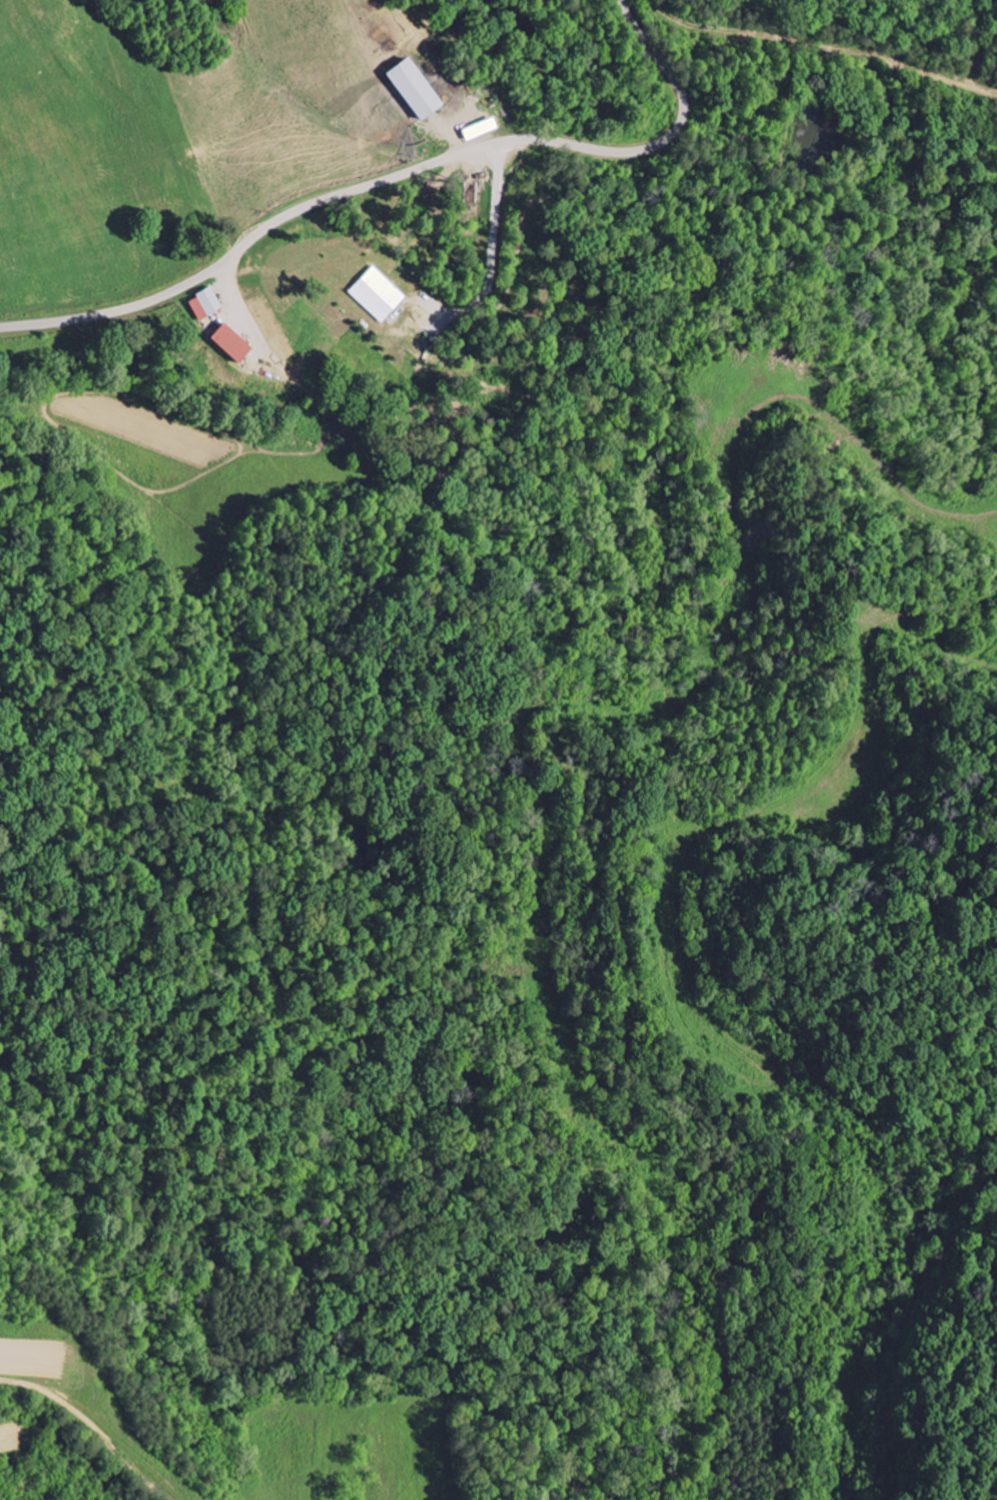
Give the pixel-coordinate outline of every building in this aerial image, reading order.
[(377,73),(414,121),(437,104),(400,56),(377,73)] [(345,290),(377,324),(404,299),(371,265),(345,290)] [(193,321),(219,309),(208,287),(183,300),(193,321)] [(201,339),(230,365),(245,349),(217,322),(201,339)]
